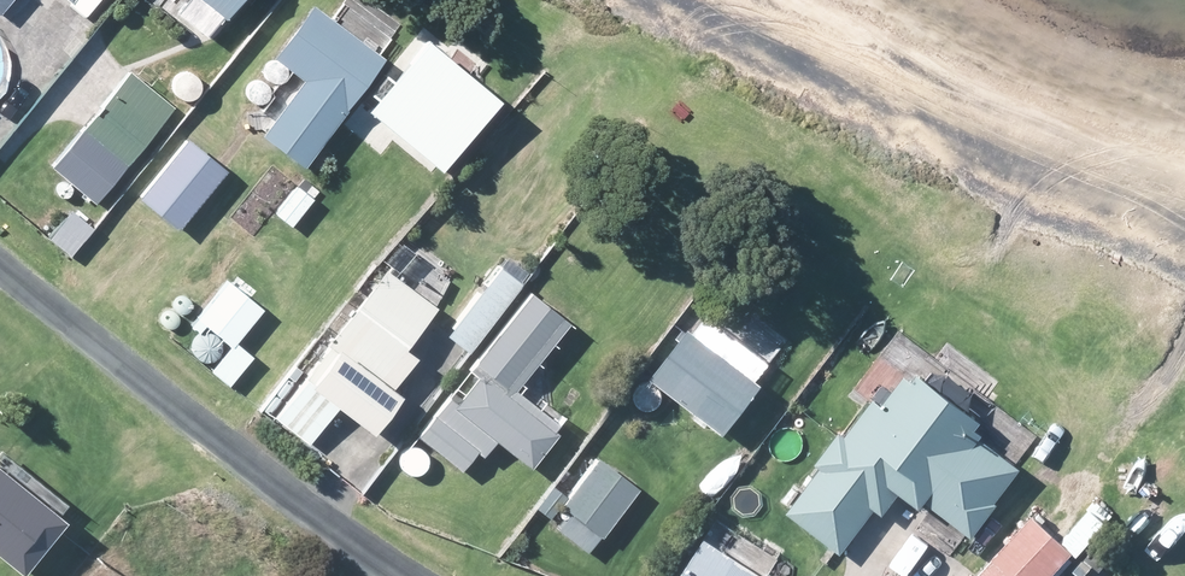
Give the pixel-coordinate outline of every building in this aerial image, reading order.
[(1,15),(14,0),(0,0),(0,14),(1,15)] [(231,18),(245,0),(206,0),(231,18)] [(307,168),(349,110),(386,59),(316,9),(279,60),(309,81),(267,139),(307,168)] [(404,74),(374,110),(445,169),(502,100),(432,42),(404,74)] [(173,112),(129,76),(55,166),(99,202),(173,112)] [(187,142),(141,200),(180,231),(226,173),(187,142)] [(70,212),(49,238),(73,257),(94,231),(70,212)] [(502,267),(451,333),(471,349),(523,283),(502,267)] [(389,269),(277,418),(313,444),(338,410),(377,439),(406,401),(394,392),(421,357),(409,349),(440,307),(389,269)] [(228,285),(198,320),(231,347),(260,311),(228,285)] [(568,324),(529,296),(472,372),(482,379),(462,405),(452,398),(421,439),(466,471),(478,454),(486,459),(498,443),(533,469),(565,426),(518,392),(568,324)] [(706,312),(691,330),(651,380),(721,437),(761,387),(751,379),(766,360),(706,312)] [(1016,475),(971,441),(982,428),(915,376),(887,411),(873,401),(787,515),(840,554),(890,488),(917,509),(924,501),(968,535),(1016,475)] [(599,458),(565,504),(609,536),(643,490),(599,458)] [(23,575),(25,575),(67,524),(0,470),(0,557),(23,575)] [(976,575),(1050,575),(1068,557),(1031,521),(976,575)] [(680,575),(764,575),(706,538),(680,575)]
